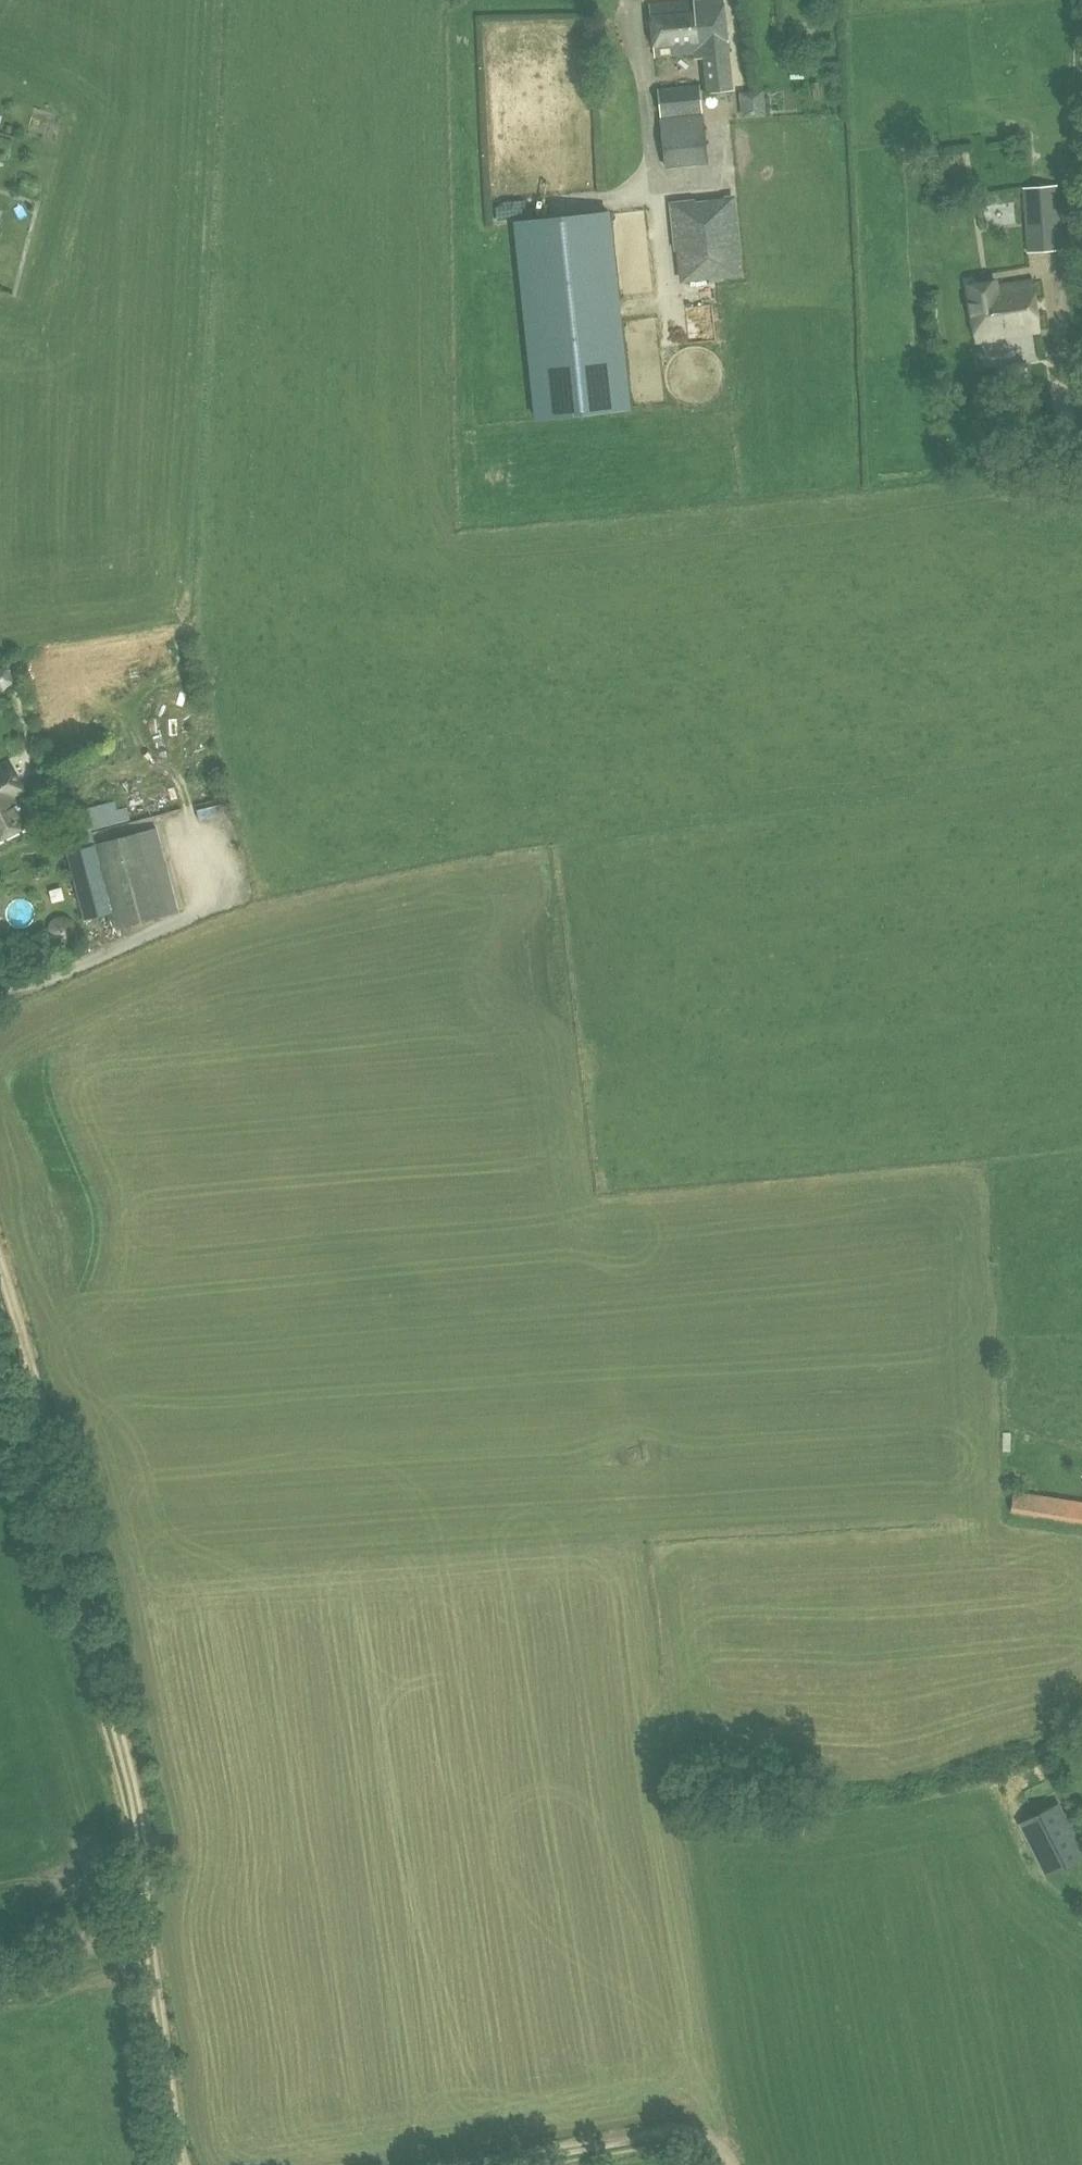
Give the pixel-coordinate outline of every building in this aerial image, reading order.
[(733,89),(724,0),(683,0),(650,4),(655,56),(694,52),(695,58),(703,57),(707,92),(733,89)] [(708,160),(702,112),(699,84),(658,89),(661,117),(662,117),(667,165),(708,160)] [(7,124),(5,131),(11,133),(14,126),(7,124)] [(666,172),(666,182),(691,182),(691,172),(666,172)] [(1061,250),(1057,184),(1023,187),(1028,252),(1061,250)] [(610,211),(517,220),(536,415),(629,406),(610,211)] [(674,221),(676,241),(676,246),(678,266),(698,264),(694,220),(674,221)] [(1039,331),(1031,279),(996,285),(996,281),(968,285),(976,342),(1039,331)] [(696,316),(719,316),(719,306),(696,306),(696,316)] [(5,689),(14,681),(10,669),(0,667),(0,689),(5,689)] [(8,805),(7,804),(20,797),(17,792),(24,788),(12,766),(0,772),(0,809),(8,805)] [(33,822),(20,797),(7,804),(8,805),(0,809),(0,840),(33,822)] [(96,844),(114,914),(118,928),(180,911),(174,890),(161,893),(152,864),(166,860),(156,828),(96,844)] [(87,921),(114,914),(96,844),(67,852),(87,921)] [(1081,1523),(1081,1500),(1014,1490),(1010,1512),(1081,1523)] [(1045,1877),(1081,1858),(1081,1847),(1059,1802),(1018,1823),(1045,1877)]
